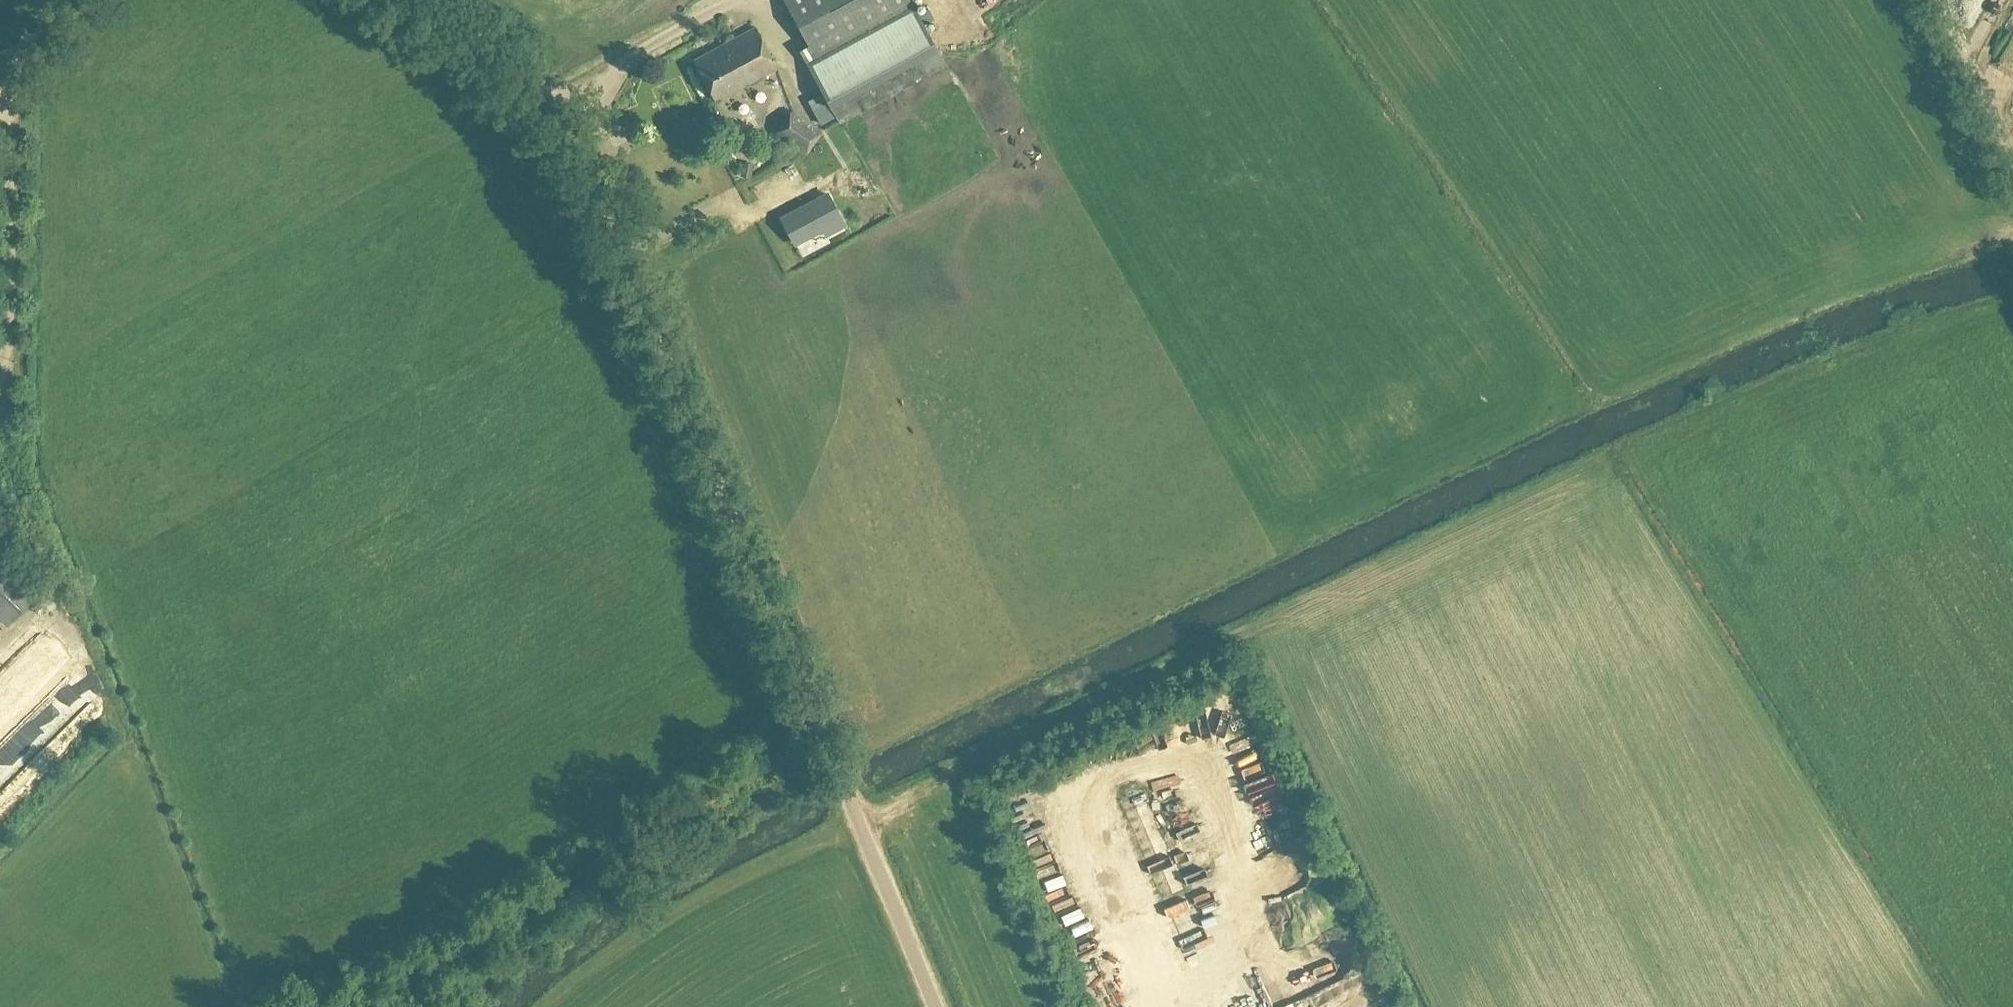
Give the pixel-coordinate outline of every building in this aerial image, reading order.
[(910,0),(786,0),(809,43),(815,55),(912,3),(910,0)] [(815,55),(809,43),(800,48),(840,121),(946,64),(920,17),(919,18),(912,3),(815,55)] [(716,98),(777,66),(756,27),(695,59),(716,98)] [(965,49),(974,37),(961,29),(953,41),(965,49)] [(820,130),(792,110),(773,137),(801,157),(820,130)] [(883,174),(871,152),(854,162),(863,179),(827,199),(839,220),(875,201),(865,183),(883,174)] [(0,562),(0,616),(9,625),(36,597),(0,562)] [(73,719),(83,697),(65,688),(55,710),(73,719)] [(0,742),(0,780),(39,750),(20,726),(0,742)] [(1256,810),(1279,795),(1273,785),(1250,801),(1256,810)] [(1204,832),(1181,839),(1192,871),(1214,864),(1204,832)] [(1030,853),(1051,848),(1049,839),(1028,844),(1030,853)] [(1039,879),(1060,871),(1056,859),(1035,866),(1039,879)] [(1071,932),(1091,922),(1087,913),(1067,923),(1071,932)] [(1231,935),(1247,928),(1243,919),(1228,926),(1231,935)] [(1286,1000),(1283,993),(1264,1001),(1266,1006),(1271,1006),(1286,1000)]
